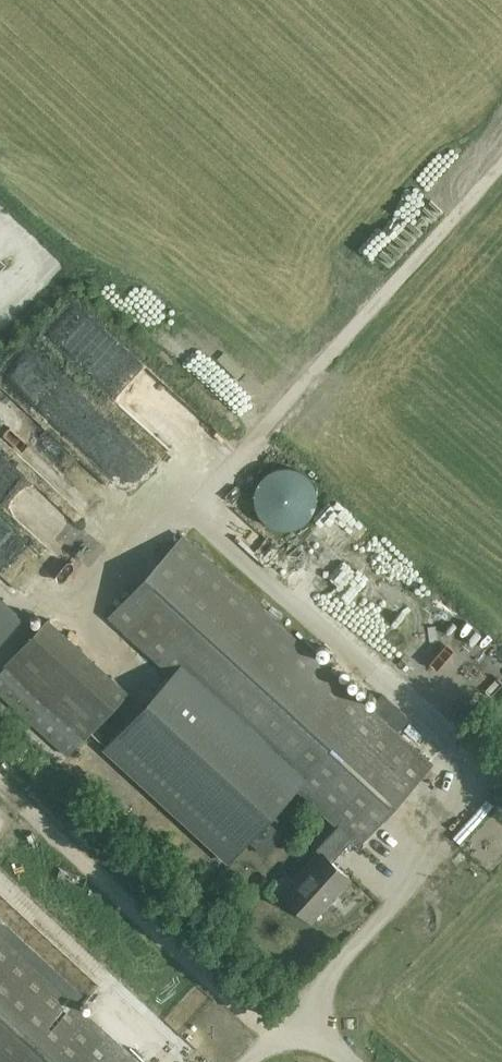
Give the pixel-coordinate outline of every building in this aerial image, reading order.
[(29,387),(107,477),(125,462),(77,406),(86,398),(57,363),(29,387)] [(0,457),(0,484),(13,473),(0,457)] [(255,494),(255,498),(255,501),(255,504),(256,507),(257,510),(259,513),(261,516),(263,518),(265,521),(267,523),(270,525),(273,526),(276,527),(279,528),(282,529),(286,529),(289,529),(292,528),(295,527),(298,526),(301,525),(304,523),(306,521),(309,518),(311,516),(313,513),(314,510),(315,507),(316,504),(317,501),(317,498),(317,494),(316,491),(315,488),(314,485),(313,482),(311,479),(309,477),(306,474),(304,472),(301,471),(298,469),(295,468),(292,467),(289,467),(286,466),(282,467),(279,467),(276,468),(273,469),(270,471),(267,472),(265,474),(263,477),(261,479),(259,482),(257,485),(256,488),(255,491),(255,494)] [(319,507),(303,526),(318,539),(334,520),(319,507)] [(344,551),(351,531),(334,525),(327,545),(344,551)] [(110,618),(171,673),(105,746),(230,860),(296,787),(338,825),(353,839),(358,844),(432,763),(184,536),(110,618)] [(25,682),(84,737),(127,691),(49,619),(7,666),(25,682)] [(0,673),(0,691),(70,752),(84,737),(25,682),(7,666),(0,673)] [(397,731),(407,719),(411,715),(400,705),(386,721),(397,731)] [(332,861),(353,839),(338,825),(317,849),(322,854),(284,895),(312,920),(350,878),(332,861)] [(57,937),(67,921),(55,914),(45,930),(57,937)] [(0,934),(0,1061),(138,1061),(0,934)]
